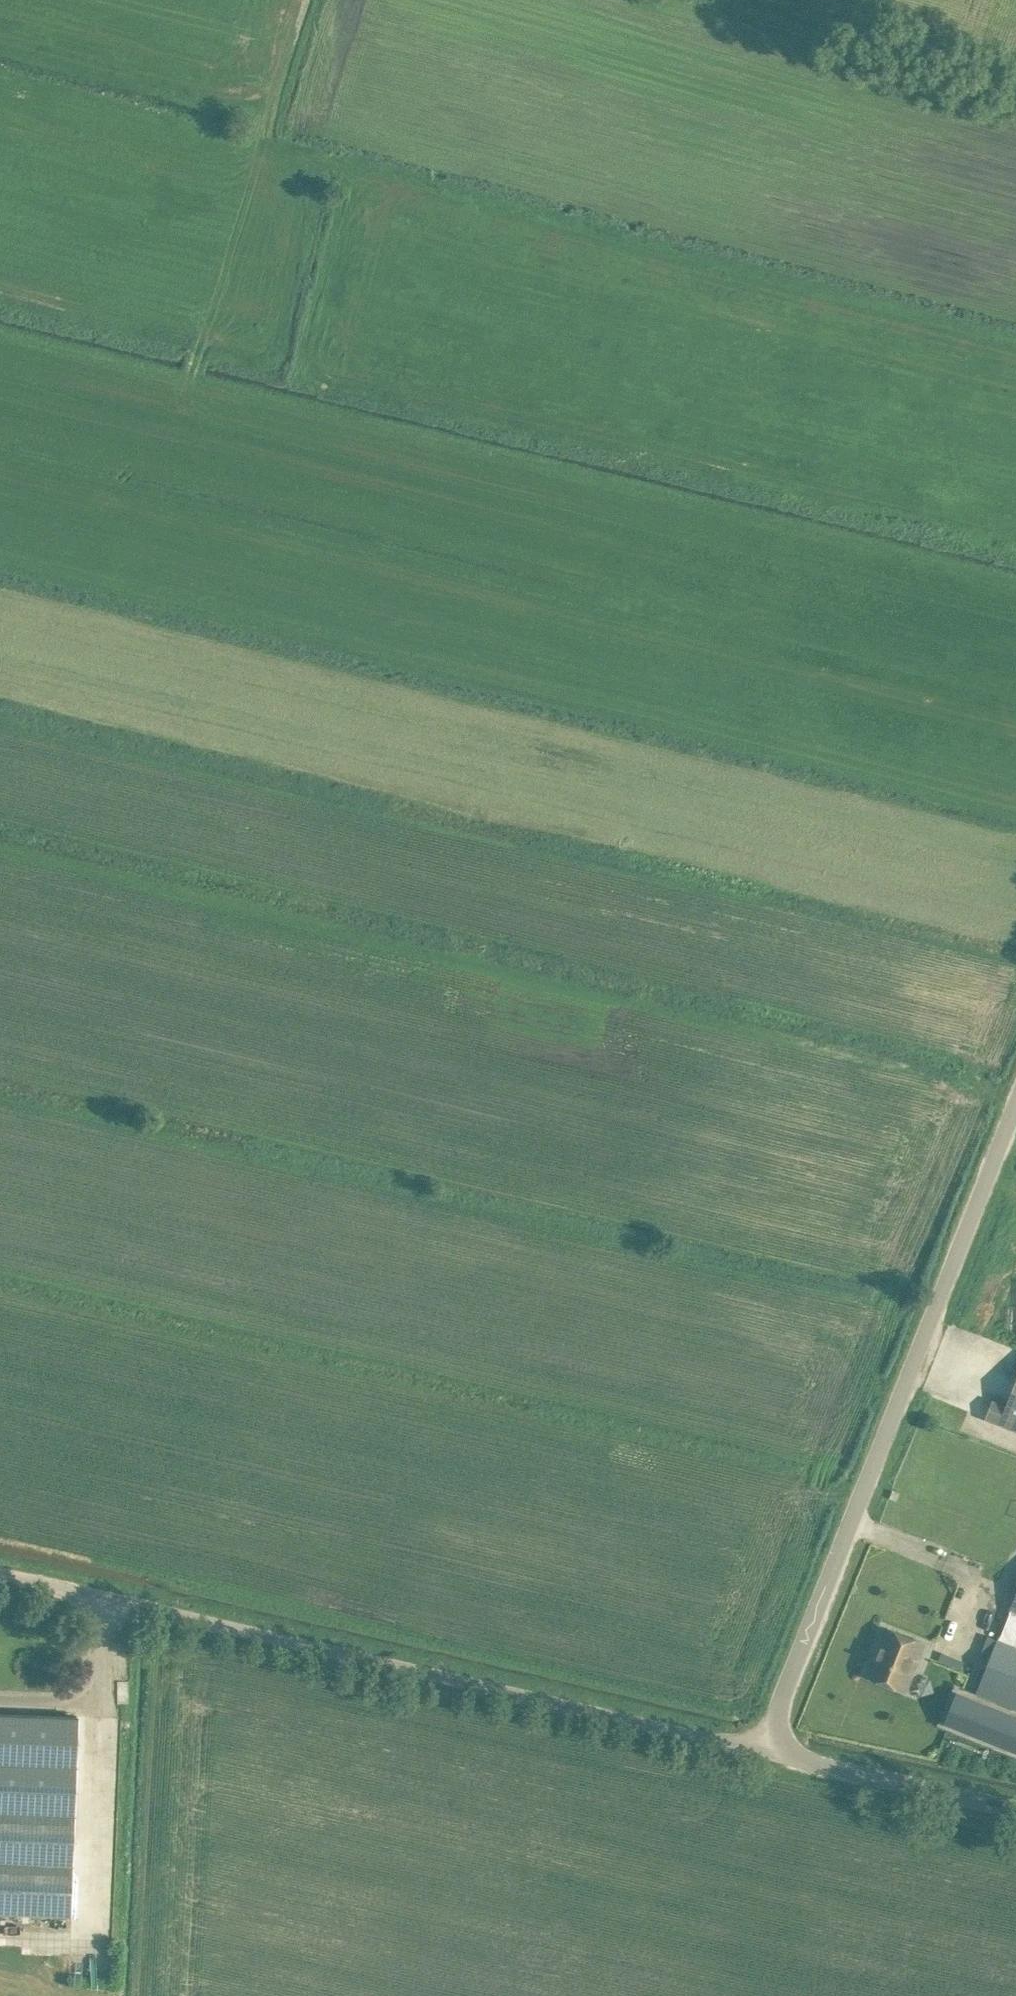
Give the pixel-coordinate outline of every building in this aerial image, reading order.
[(1015,1430),(1015,1383),(1004,1414),(990,1408),(986,1418),(1015,1430)] [(977,1692),(1015,1708),(1015,1595),(977,1692)] [(885,1648),(874,1677),(905,1690),(924,1643),(887,1628),(880,1645),(885,1648)] [(948,1723),(1015,1750),(1015,1716),(960,1693),(948,1723)] [(71,1915),(78,1716),(0,1713),(0,1912),(71,1915)]
